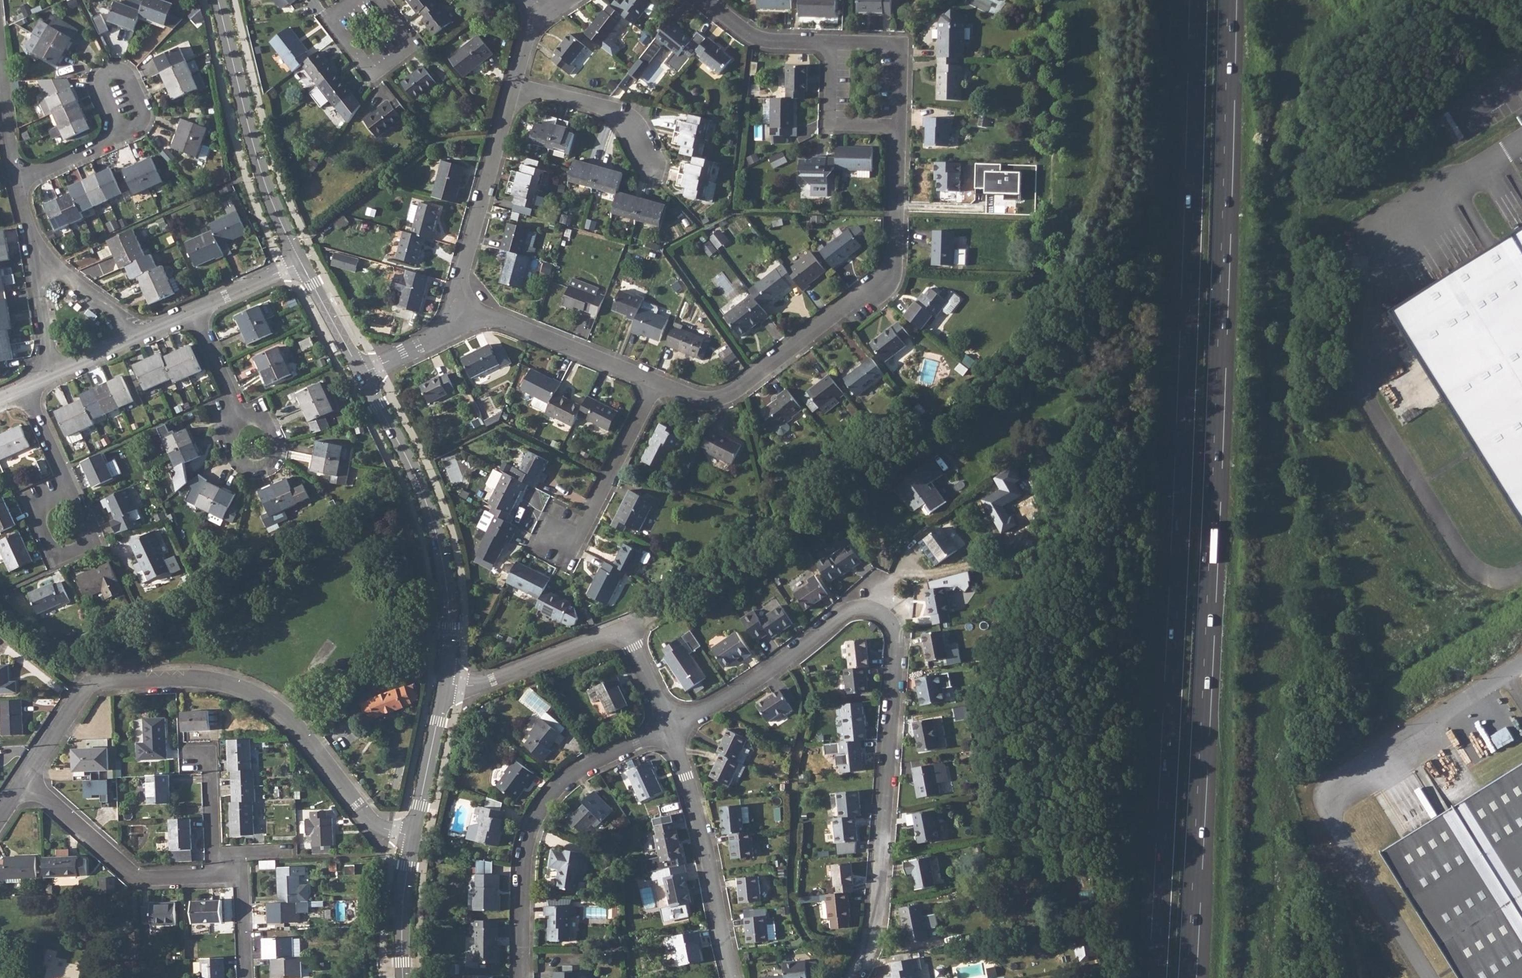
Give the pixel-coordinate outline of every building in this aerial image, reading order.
[(135,30),(140,16),(145,3),(137,0),(127,0),(125,5),(116,1),(110,20),(135,30)] [(140,16),(174,28),(183,18),(170,14),(174,4),(163,0),(146,0),(145,3),(140,16)] [(417,12),(420,10),(432,0),(408,0),(417,12)] [(420,10),(425,16),(422,18),(434,33),(451,20),(435,0),(432,0),(420,10)] [(621,13),(630,21),(635,25),(645,12),(650,16),(657,8),(647,0),(627,0),(623,5),(626,7),(621,13)] [(800,15),(835,15),(836,0),(800,0),(800,15)] [(892,10),(892,0),(860,0),(860,10),(892,10)] [(605,9),(585,33),(601,46),(605,49),(613,55),(618,49),(618,45),(608,38),(620,23),(624,26),(625,27),(630,21),(621,13),(611,6),(610,5),(606,10),(605,9)] [(937,46),(937,56),(959,57),(963,57),(964,37),(960,37),(960,27),(960,23),(964,23),(962,16),(952,9),(942,16),(939,23),(939,46),(937,46)] [(101,33),(110,29),(103,14),(94,17),(101,33)] [(40,21),(34,33),(43,38),(66,51),(78,29),(55,16),(50,25),(43,20),(40,21)] [(671,20),(657,37),(654,40),(649,47),(656,53),(664,42),(676,52),(668,62),(680,72),(696,52),(707,38),(699,31),(692,39),(682,31),(683,30),(671,20)] [(270,40),(293,70),(296,68),(302,64),(309,57),(305,51),(307,50),(288,26),(270,40)] [(478,34),(448,57),(463,75),(492,53),(478,34)] [(556,55),(552,60),(570,73),(575,67),(571,63),(586,46),(570,34),(555,53),(556,55)] [(709,37),(696,52),(702,58),(701,59),(719,74),(732,58),(721,49),(722,48),(709,37)] [(66,51),(43,38),(35,51),(58,65),(66,51)] [(179,46),(157,57),(160,64),(158,65),(161,72),(164,71),(186,60),(179,46)] [(309,57),(302,64),(304,67),(319,85),(336,72),(319,50),(309,57)] [(939,84),(937,84),(937,98),(960,99),(961,65),(959,65),(959,57),(937,56),(937,72),(940,72),(939,84)] [(648,65),(640,58),(631,70),(629,71),(638,78),(648,65)] [(186,60),(164,71),(167,77),(164,78),(168,85),(192,74),(186,60)] [(422,65),(402,82),(414,98),(435,82),(422,65)] [(787,66),(787,98),(794,98),(804,98),(804,91),(806,91),(807,66),(787,66)] [(192,74),(168,85),(170,92),(173,91),(177,98),(199,88),(198,87),(204,84),(198,72),(193,75),(192,74)] [(336,72),(319,85),(335,107),(352,94),(336,72)] [(69,79),(39,80),(47,97),(40,101),(46,115),(54,111),(77,101),(79,100),(76,92),(73,93),(70,87),(73,86),(69,79)] [(407,111),(396,97),(389,102),(389,101),(364,119),(378,136),(402,117),(401,115),(407,111)] [(787,98),(772,98),(772,135),(792,135),(793,127),(794,127),(794,98),(787,98)] [(77,101),(54,111),(60,125),(86,114),(83,107),(80,108),(77,101)] [(86,114),(60,125),(51,130),(54,138),(64,133),(67,139),(90,128),(87,121),(89,120),(86,114)] [(535,126),(531,142),(550,148),(558,118),(548,115),(545,125),(544,129),(535,126)] [(679,120),(675,131),(706,139),(710,119),(695,116),(693,123),(688,122),(679,120)] [(948,145),(949,130),(949,126),(951,126),(952,117),(924,117),(924,126),(926,126),(926,145),(948,145)] [(183,118),(178,132),(203,142),(208,128),(183,118)] [(558,118),(550,148),(569,153),(573,136),(565,134),(566,130),(569,121),(558,118)] [(675,131),(673,143),(682,145),(687,147),(685,154),(694,156),(699,157),(701,158),(706,139),(675,131)] [(203,142),(178,132),(173,147),(205,159),(210,146),(202,143),(203,142)] [(836,157),(836,169),(858,169),(857,176),(870,177),(870,169),(873,169),(873,147),(837,147),(836,157)] [(807,161),(800,161),(800,175),(807,175),(807,180),(809,180),(809,183),(811,183),(811,184),(820,184),(820,183),(828,183),(828,173),(830,173),(832,171),(832,169),(836,169),(836,157),(827,157),(827,156),(813,155),(813,158),(807,158),(807,161)] [(151,157),(137,164),(149,187),(162,181),(151,157)] [(513,170),(510,180),(540,188),(544,169),(543,169),(545,162),(529,157),(528,164),(525,163),(524,170),(527,170),(526,173),(523,172),(513,170)] [(683,162),(680,173),(710,180),(714,161),(701,158),(699,157),(697,165),(692,164),(683,162)] [(572,169),(569,180),(593,187),(599,165),(575,159),(572,169)] [(442,160),(432,195),(454,201),(463,166),(442,160)] [(935,161),(935,171),(938,171),(938,178),(938,190),(944,190),(944,199),(956,200),(956,190),(959,191),(960,178),(957,178),(957,172),(960,172),(960,162),(935,161)] [(149,187),(137,164),(124,170),(136,194),(149,187)] [(599,165),(593,187),(617,193),(618,190),(623,172),(599,165)] [(104,170),(97,174),(98,176),(109,199),(123,192),(112,169),(105,173),(104,170)] [(680,173),(677,185),(687,187),(691,188),(689,196),(712,202),(717,182),(710,180),(680,173)] [(90,177),(84,180),(95,205),(109,199),(98,176),(91,179),(90,177)] [(77,185),(71,188),(72,191),(74,194),(82,211),(95,205),(84,180),(76,183),(77,185)] [(510,180),(507,192),(516,195),(520,196),(518,203),(534,208),(540,188),(510,180)] [(617,193),(612,212),(636,219),(642,197),(618,190),(617,193)] [(65,194),(58,198),(70,224),(84,217),(82,211),(74,194),(67,197),(65,194)] [(642,197),(636,219),(660,226),(666,204),(642,197)] [(54,203),(47,206),(58,229),(70,224),(58,198),(52,201),(54,203)] [(414,221),(412,232),(423,235),(434,238),(436,230),(433,229),(436,217),(439,206),(420,201),(419,205),(411,203),(407,220),(414,221)] [(229,214),(210,223),(213,229),(220,244),(247,231),(233,205),(226,209),(229,214)] [(509,222),(502,250),(508,251),(527,257),(530,257),(532,258),(535,249),(524,245),(529,228),(509,222)] [(849,230),(822,251),(834,267),(862,245),(860,243),(868,237),(858,226),(851,232),(849,230)] [(134,228),(110,239),(113,245),(111,246),(114,253),(140,241),(134,228)] [(0,229),(0,244),(9,243),(7,236),(5,236),(3,229),(0,229)] [(220,244),(213,229),(185,242),(197,265),(215,256),(216,257),(224,254),(220,244)] [(718,229),(708,236),(718,248),(728,241),(718,229)] [(412,232),(403,230),(396,257),(416,262),(423,235),(412,232)] [(934,230),(933,265),(952,265),(953,231),(934,230)] [(1521,522),(1521,230),(1391,312),(1521,522)] [(140,241),(114,253),(117,260),(119,259),(123,266),(126,265),(147,255),(140,241)] [(0,244),(0,260),(2,260),(9,258),(8,251),(10,250),(9,243),(0,244)] [(360,255),(336,248),(332,260),(356,267),(360,255)] [(527,257),(508,251),(500,282),(523,288),(530,257),(527,257)] [(811,252),(788,271),(796,281),(804,290),(809,285),(808,284),(826,270),(811,252)] [(147,255),(126,265),(130,272),(132,271),(135,277),(138,276),(140,275),(158,267),(151,253),(147,255)] [(553,273),(555,264),(538,260),(535,268),(553,273)] [(779,260),(759,276),(762,279),(782,264),(779,260)] [(788,271),(783,263),(757,284),(771,301),(796,281),(788,271)] [(158,267),(140,275),(143,281),(141,282),(145,290),(169,279),(163,264),(158,267)] [(429,274),(407,268),(398,305),(419,311),(429,274)] [(0,276),(0,292),(4,291),(3,282),(5,282),(8,281),(8,284),(17,282),(16,273),(4,275),(0,276)] [(169,279),(145,290),(147,296),(149,295),(152,302),(175,292),(169,279)] [(575,306),(597,315),(605,294),(599,292),(597,296),(570,285),(562,304),(573,308),(575,306)] [(917,300),(905,315),(923,328),(934,314),(937,316),(943,308),(948,312),(951,312),(961,299),(960,296),(952,290),(951,292),(945,287),(940,294),(931,287),(920,302),(917,300)] [(627,318),(635,321),(640,307),(643,300),(645,297),(637,293),(636,295),(621,290),(613,310),(628,316),(627,318)] [(770,316),(752,294),(725,316),(741,336),(759,321),(761,323),(770,316)] [(0,299),(0,313),(11,311),(9,305),(7,305),(6,298),(0,299)] [(635,321),(631,331),(639,334),(640,332),(660,340),(668,318),(657,314),(659,308),(657,306),(643,300),(640,307),(635,321)] [(237,315),(242,328),(266,318),(260,304),(237,315)] [(0,313),(0,329),(7,328),(9,328),(11,328),(10,320),(12,320),(11,311),(0,313)] [(266,318),(242,328),(249,343),(272,332),(266,318)] [(899,322),(870,343),(885,362),(907,346),(904,341),(911,336),(899,322)] [(674,325),(666,344),(703,359),(707,348),(702,346),(705,337),(674,325)] [(12,343),(11,336),(8,336),(7,328),(0,329),(0,345),(12,343)] [(0,345),(0,360),(8,359),(12,358),(11,351),(14,350),(12,343),(0,345)] [(490,345),(462,358),(472,378),(499,364),(490,345)] [(183,347),(177,350),(188,375),(202,369),(191,346),(184,349),(183,347)] [(256,357),(262,370),(285,360),(280,347),(256,357)] [(171,355),(164,358),(172,378),(174,382),(188,375),(177,350),(170,353),(171,355)] [(154,355),(147,358),(159,384),(172,378),(164,358),(163,356),(162,354),(155,357),(154,355)] [(883,372),(871,357),(844,379),(857,396),(885,375),(883,372)] [(142,363),(135,366),(146,390),(159,384),(147,358),(141,361),(142,363)] [(285,360),(262,370),(267,384),(292,373),(285,360)] [(531,369),(520,390),(534,397),(531,403),(532,406),(545,413),(549,405),(556,391),(561,382),(553,378),(552,379),(531,369)] [(447,373),(422,385),(430,402),(455,389),(447,373)] [(817,386),(816,385),(808,391),(809,393),(803,397),(814,412),(820,407),(824,414),(840,402),(838,399),(845,394),(830,374),(822,380),(823,382),(817,386)] [(115,378),(108,381),(119,407),(133,400),(122,378),(116,381),(115,378)] [(102,387),(95,390),(106,413),(119,407),(108,381),(101,384),(102,387)] [(298,393),(303,406),(328,396),(322,382),(298,393)] [(89,393),(82,396),(83,398),(84,400),(92,419),(106,413),(95,390),(94,388),(88,391),(89,393)] [(793,416),(803,408),(788,388),(777,396),(779,398),(761,411),(779,435),(782,435),(790,429),(791,426),(788,422),(794,418),(793,416)] [(549,405),(545,414),(552,418),(553,417),(572,426),(578,414),(582,406),(563,396),(564,395),(556,391),(549,405)] [(328,396),(303,406),(315,432),(331,429),(324,414),(334,409),(328,396)] [(582,406),(578,414),(609,429),(618,411),(587,396),(582,406)] [(75,401),(69,405),(80,430),(94,424),(92,419),(84,400),(76,403),(75,401)] [(62,410),(55,413),(70,442),(72,443),(84,437),(80,430),(69,405),(62,408),(62,410)] [(503,411),(484,421),(487,426),(499,420),(503,411)] [(651,446),(649,446),(642,460),(663,470),(674,448),(680,451),(686,440),(678,436),(679,433),(660,423),(653,438),(655,439),(651,446)] [(0,434),(0,459),(31,445),(21,425),(0,434)] [(163,439),(170,453),(195,442),(188,428),(163,439)] [(711,429),(701,448),(732,463),(742,445),(711,429)] [(844,440),(835,446),(843,457),(852,451),(844,440)] [(318,441),(315,455),(341,460),(352,462),(355,447),(318,441)] [(195,442),(170,453),(176,467),(173,468),(177,491),(188,483),(185,463),(201,455),(195,442)] [(513,466),(509,473),(529,483),(536,487),(539,480),(544,482),(547,475),(543,472),(549,460),(530,450),(520,469),(513,466)] [(102,453),(82,461),(93,486),(114,477),(113,475),(119,472),(120,469),(116,460),(113,459),(106,462),(102,453)] [(315,455),(313,470),(334,474),(332,482),(347,485),(352,462),(341,460),(315,455)] [(900,491),(910,504),(914,501),(919,508),(926,502),(932,511),(945,501),(932,482),(942,474),(932,459),(905,478),(906,480),(893,490),(896,494),(900,491)] [(48,472),(42,460),(36,463),(42,475),(48,472)] [(509,473),(506,472),(490,502),(495,505),(491,513),(495,515),(511,523),(515,514),(511,512),(522,489),(525,491),(529,483),(509,473)] [(287,479),(272,485),(284,509),(285,509),(287,513),(299,508),(297,503),(309,498),(302,484),(292,489),(287,479)] [(197,504),(210,511),(222,487),(209,481),(197,504)] [(284,509),(272,485),(259,491),(269,513),(262,516),(267,527),(288,517),(284,509)] [(210,511),(207,518),(221,524),(223,518),(232,522),(236,513),(235,513),(237,508),(230,505),(235,493),(222,487),(210,511)] [(128,488),(101,500),(104,507),(109,505),(115,518),(110,520),(116,532),(138,526),(135,519),(140,517),(137,508),(128,488)] [(620,515),(614,527),(623,531),(627,524),(639,530),(652,506),(657,507),(660,500),(651,496),(649,499),(629,489),(618,513),(620,515)] [(0,498),(0,532),(17,524),(4,496),(0,498)] [(511,523),(495,515),(491,513),(486,510),(478,526),(487,530),(477,552),(495,562),(503,547),(501,546),(504,539),(507,540),(509,541),(517,526),(511,523)] [(920,543),(925,550),(929,547),(940,563),(958,550),(942,527),(920,543)] [(131,542),(144,569),(148,578),(169,569),(157,543),(161,541),(156,530),(131,542)] [(0,539),(0,546),(12,570),(33,560),(19,531),(0,539)] [(624,543),(613,565),(626,572),(632,575),(640,560),(645,563),(647,562),(650,556),(649,553),(644,551),(643,553),(624,543)] [(831,560),(820,567),(829,581),(841,574),(842,575),(862,561),(849,544),(829,557),(831,560)] [(123,590),(110,561),(79,575),(88,594),(103,588),(107,597),(123,590)] [(516,561),(506,582),(539,599),(544,590),(550,578),(516,561)] [(613,565),(606,561),(602,568),(601,568),(587,595),(607,605),(621,578),(623,578),(626,572),(613,565)] [(809,582),(794,592),(806,609),(828,593),(815,574),(808,579),(809,582)] [(53,581),(29,592),(38,612),(62,601),(63,604),(70,602),(60,581),(54,584),(53,581)] [(947,586),(924,591),(929,615),(932,615),(934,624),(951,621),(949,612),(951,611),(947,586)] [(539,599),(535,607),(542,611),(542,612),(569,625),(574,623),(577,617),(574,607),(571,605),(571,603),(552,593),(551,594),(544,590),(539,599)] [(762,604),(742,619),(758,642),(769,633),(773,638),(793,624),(780,605),(769,613),(762,604)] [(95,638),(90,629),(79,634),(83,642),(85,642),(95,638)] [(674,652),(667,656),(665,658),(688,690),(706,677),(690,654),(701,646),(691,630),(669,645),(674,652)] [(943,630),(924,634),(929,661),(948,657),(943,630)] [(737,632),(712,649),(725,667),(743,656),(745,658),(752,653),(737,632)] [(847,642),(850,668),(867,666),(869,666),(867,640),(847,642)] [(0,665),(0,691),(17,690),(17,681),(10,681),(9,664),(0,665)] [(850,668),(845,669),(847,693),(869,691),(867,666),(850,668)] [(940,674),(918,679),(922,704),(945,700),(940,674)] [(624,694),(620,685),(623,684),(619,676),(590,689),(595,701),(603,698),(610,713),(629,704),(624,694)] [(405,686),(360,703),(367,721),(412,703),(405,686)] [(781,690),(758,705),(769,722),(785,711),(787,714),(794,709),(781,690)] [(22,698),(1,699),(2,734),(24,733),(22,698)] [(843,717),(845,742),(861,740),(868,739),(865,714),(864,715),(863,702),(841,705),(842,717),(843,717)] [(1497,749),(1521,737),(1521,724),(1518,715),(1502,723),(1495,708),(1480,716),(1497,749)] [(210,710),(182,711),(183,731),(211,729),(210,710)] [(146,742),(138,742),(139,759),(168,758),(166,717),(145,718),(146,742)] [(934,718),(914,722),(919,751),(939,747),(934,718)] [(535,725),(529,733),(532,735),(525,743),(544,758),(551,750),(549,748),(555,739),(556,740),(561,734),(544,721),(538,727),(535,725)] [(729,729),(718,750),(722,752),(744,764),(751,750),(744,746),(749,738),(729,729)] [(85,747),(110,745),(109,738),(85,740),(85,747)] [(252,738),(229,739),(230,770),(232,770),(233,785),(256,785),(255,769),(253,770),(252,738)] [(845,742),(839,742),(825,744),(827,755),(840,754),(842,772),(865,770),(861,740),(845,742)] [(109,747),(74,749),(74,771),(110,769),(109,747)] [(744,764),(722,752),(710,775),(729,784),(733,777),(739,780),(747,765),(744,764)] [(512,757),(507,764),(510,766),(505,772),(506,773),(497,786),(515,800),(535,774),(512,757)] [(652,761),(629,772),(642,801),(663,791),(653,769),(655,768),(652,761)] [(943,762),(913,768),(918,797),(941,793),(939,782),(946,781),(948,778),(946,764),(943,762)] [(1383,852),(1462,977),(1521,977),(1521,766),(1383,852)] [(170,774),(149,775),(150,804),(171,803),(170,774)] [(256,785),(233,785),(233,801),(254,800),(256,800),(256,785)] [(574,811),(566,818),(575,826),(577,825),(584,832),(600,817),(603,820),(614,809),(595,790),(584,801),(586,802),(576,812),(574,811)] [(837,793),(839,817),(856,816),(862,815),(860,791),(837,793)] [(481,807),(480,814),(484,815),(482,823),(481,822),(477,841),(499,846),(502,833),(505,820),(507,813),(502,812),(504,803),(489,797),(487,809),(481,807)] [(233,801),(231,801),(233,834),(255,833),(254,800),(233,801)] [(722,807),(724,835),(730,834),(745,833),(742,806),(722,807)] [(328,810),(311,811),(313,846),(334,845),(333,817),(328,817),(328,810)] [(934,810),(907,815),(909,825),(915,824),(919,843),(940,839),(934,810)] [(839,817),(834,818),(836,843),(858,840),(856,816),(839,817)] [(191,818),(171,819),(172,850),(193,849),(191,818)] [(674,822),(656,826),(657,834),(656,835),(662,862),(684,857),(678,830),(676,830),(674,822)] [(745,833),(730,834),(732,858),(754,855),(752,832),(745,833)] [(553,848),(550,866),(560,867),(556,886),(577,890),(579,880),(583,880),(584,871),(587,872),(590,856),(587,855),(588,853),(563,848),(563,850),(553,848)] [(6,882),(7,878),(22,877),(37,877),(36,856),(5,857),(5,865),(0,865),(0,882),(6,882)] [(58,857),(44,857),(45,877),(87,875),(86,859),(79,860),(78,856),(71,856),(58,857)] [(912,862),(904,863),(907,874),(914,873),(917,889),(935,885),(930,856),(911,860),(912,862)] [(836,886),(837,893),(849,891),(853,891),(852,884),(854,884),(852,862),(833,865),(835,886),(836,886)] [(355,864),(347,865),(347,874),(356,874),(355,864)] [(279,867),(280,902),(299,901),(301,901),(309,901),(309,883),(301,884),(300,874),(306,874),(306,866),(279,867)] [(487,867),(478,867),(478,880),(479,880),(479,895),(476,894),(476,910),(500,910),(500,896),(494,896),(494,888),(500,889),(500,875),(493,874),(487,874),(487,867)] [(688,872),(666,877),(672,906),(691,901),(687,881),(690,880),(688,872)] [(102,876),(102,892),(115,892),(115,876),(102,876)] [(760,876),(737,879),(739,903),(762,901),(760,876)] [(837,893),(826,894),(829,918),(831,918),(832,929),(850,927),(849,916),(851,916),(849,891),(837,893)] [(222,900),(192,901),(193,923),(223,922),(222,900)] [(280,902),(270,902),(270,923),(300,922),(299,901),(280,902)] [(151,907),(144,907),(144,921),(152,921),(152,925),(177,924),(176,902),(151,903),(151,907)] [(921,904),(901,907),(908,942),(928,939),(921,904)] [(547,906),(546,915),(552,915),(552,927),(549,927),(549,940),(571,941),(571,915),(577,916),(578,906),(547,906)] [(767,915),(745,918),(747,943),(770,940),(770,939),(777,939),(776,924),(768,925),(767,915)] [(496,920),(473,920),(473,937),(477,937),(477,953),(466,953),(466,969),(478,969),(478,962),(499,962),(500,945),(499,945),(497,945),(497,939),(497,937),(499,937),(499,928),(496,928),(496,920)] [(699,949),(697,941),(701,941),(699,931),(668,937),(671,949),(679,947),(682,965),(701,961),(699,949)] [(264,939),(264,959),(271,958),(294,957),(293,937),(264,939)] [(1073,947),(1075,961),(1097,957),(1094,943),(1073,947)] [(271,958),(273,977),(284,977),(302,977),(301,957),(294,957),(271,958)] [(202,958),(203,977),(225,977),(224,958),(202,958)] [(918,970),(922,970),(919,958),(892,963),(894,976),(887,977),(888,977),(919,977),(918,970)] [(783,963),(785,975),(785,977),(818,977),(817,962),(807,963),(807,961),(783,963)]
